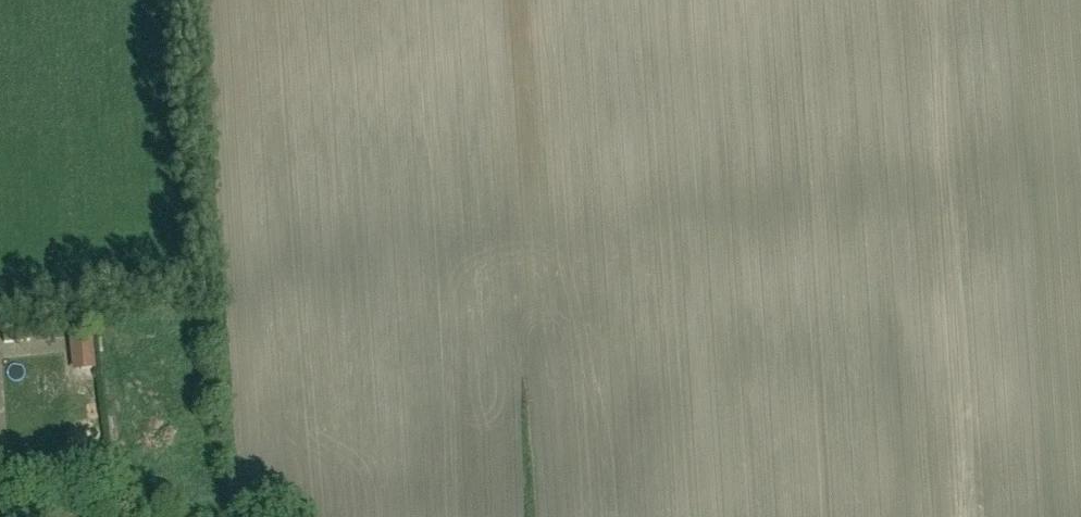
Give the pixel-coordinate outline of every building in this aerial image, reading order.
[(89,334),(71,336),(75,372),(93,370),(89,334)]
